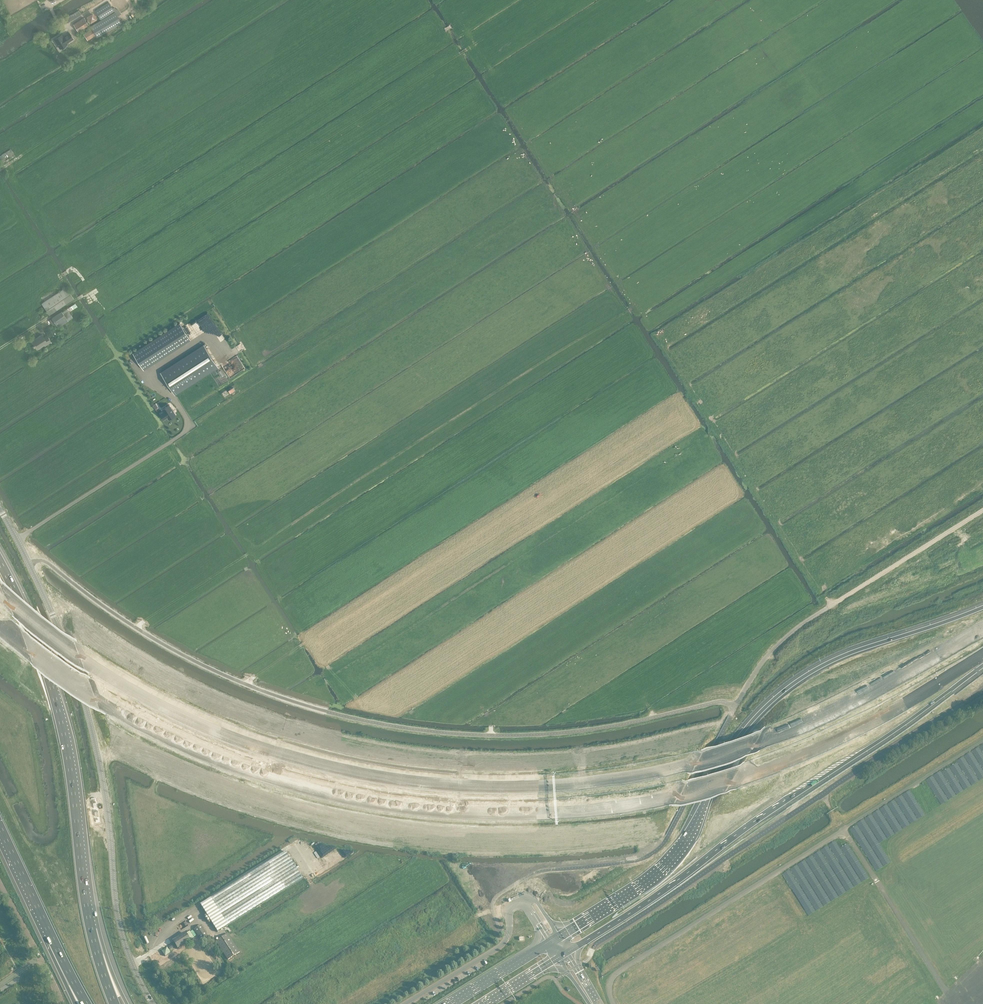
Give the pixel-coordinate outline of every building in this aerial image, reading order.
[(97,37),(121,23),(117,16),(121,14),(118,8),(114,11),(109,2),(95,11),(101,19),(114,11),(115,12),(91,27),(92,29),(83,34),(87,40),(90,38),(91,41),(95,38),(94,36),(96,35),(97,37)] [(67,16),(69,21),(82,15),(80,10),(67,16)] [(86,17),(90,23),(96,19),(92,13),(86,17)] [(84,18),(74,24),(78,32),(88,25),(84,18)] [(67,43),(74,39),(72,36),(70,32),(63,36),(62,34),(59,36),(59,35),(55,37),(55,38),(54,39),(60,49),(68,44),(67,43)] [(1,161),(5,158),(8,162),(16,156),(11,148),(0,156),(0,160),(1,161)] [(42,304),(49,315),(74,299),(66,287),(42,304)] [(52,319),(49,320),(53,325),(55,324),(56,324),(58,328),(73,318),(67,309),(62,312),(52,318),(52,319)] [(180,322),(133,352),(144,369),(191,339),(180,322)] [(42,335),(32,341),(34,345),(35,344),(37,349),(44,344),(45,345),(51,342),(47,336),(44,338),(42,335)] [(204,345),(161,372),(175,394),(217,366),(204,345)] [(164,411),(160,413),(164,419),(167,417),(169,419),(176,414),(169,404),(162,409),(164,411)] [(286,851),(201,904),(218,932),(243,916),(303,879),(286,851)] [(580,884),(598,872),(594,867),(577,879),(580,884)] [(157,936),(162,944),(181,932),(176,924),(157,936)] [(208,935),(201,925),(194,929),(201,940),(208,935)] [(190,931),(174,942),(178,949),(187,943),(194,938),(190,931)] [(228,934),(216,941),(228,960),(240,952),(228,934)] [(161,950),(165,956),(171,952),(167,946),(161,950)] [(190,947),(184,952),(192,964),(199,959),(190,947)] [(159,951),(152,955),(163,974),(170,970),(159,951)] [(428,965),(437,959),(433,952),(424,958),(428,965)] [(168,980),(176,977),(173,969),(165,973),(168,980)] [(201,1000),(204,1003),(213,1003),(215,1003),(211,996),(208,997),(208,996),(201,1000)]
